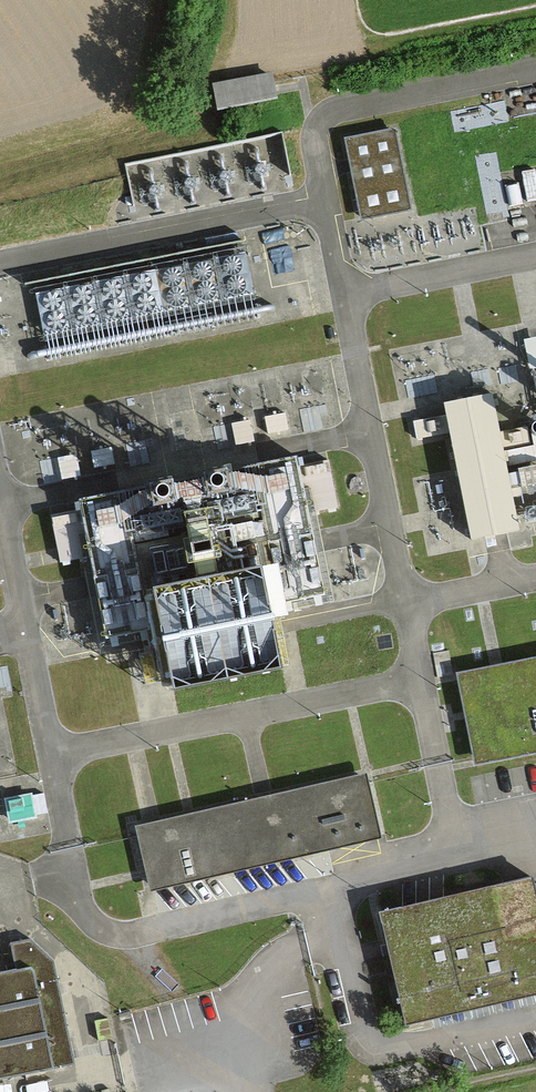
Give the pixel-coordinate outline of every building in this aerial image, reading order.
[(215,86),(218,115),(279,108),(276,79),(215,86)] [(396,132),(346,142),(362,223),(412,213),(396,132)] [(50,367),(261,326),(245,246),(35,287),(50,367)] [(443,407),(471,540),(519,530),(506,468),(535,461),(535,423),(498,431),(491,397),(443,407)] [(297,458),(77,500),(79,510),(52,516),(60,560),(87,555),(92,577),(104,640),(163,628),(175,691),(280,671),(270,620),(290,617),(287,598),(323,591),(308,512),(335,507),(326,463),(299,468),(297,458)] [(466,675),(482,758),(535,748),(535,661),(466,675)] [(266,801),(139,832),(155,898),(386,842),(369,776),(266,801)] [(407,1027),(535,996),(535,902),(531,881),(381,918),(388,948),(407,1027)] [(0,977),(0,1081),(58,1069),(38,970),(0,977)]
